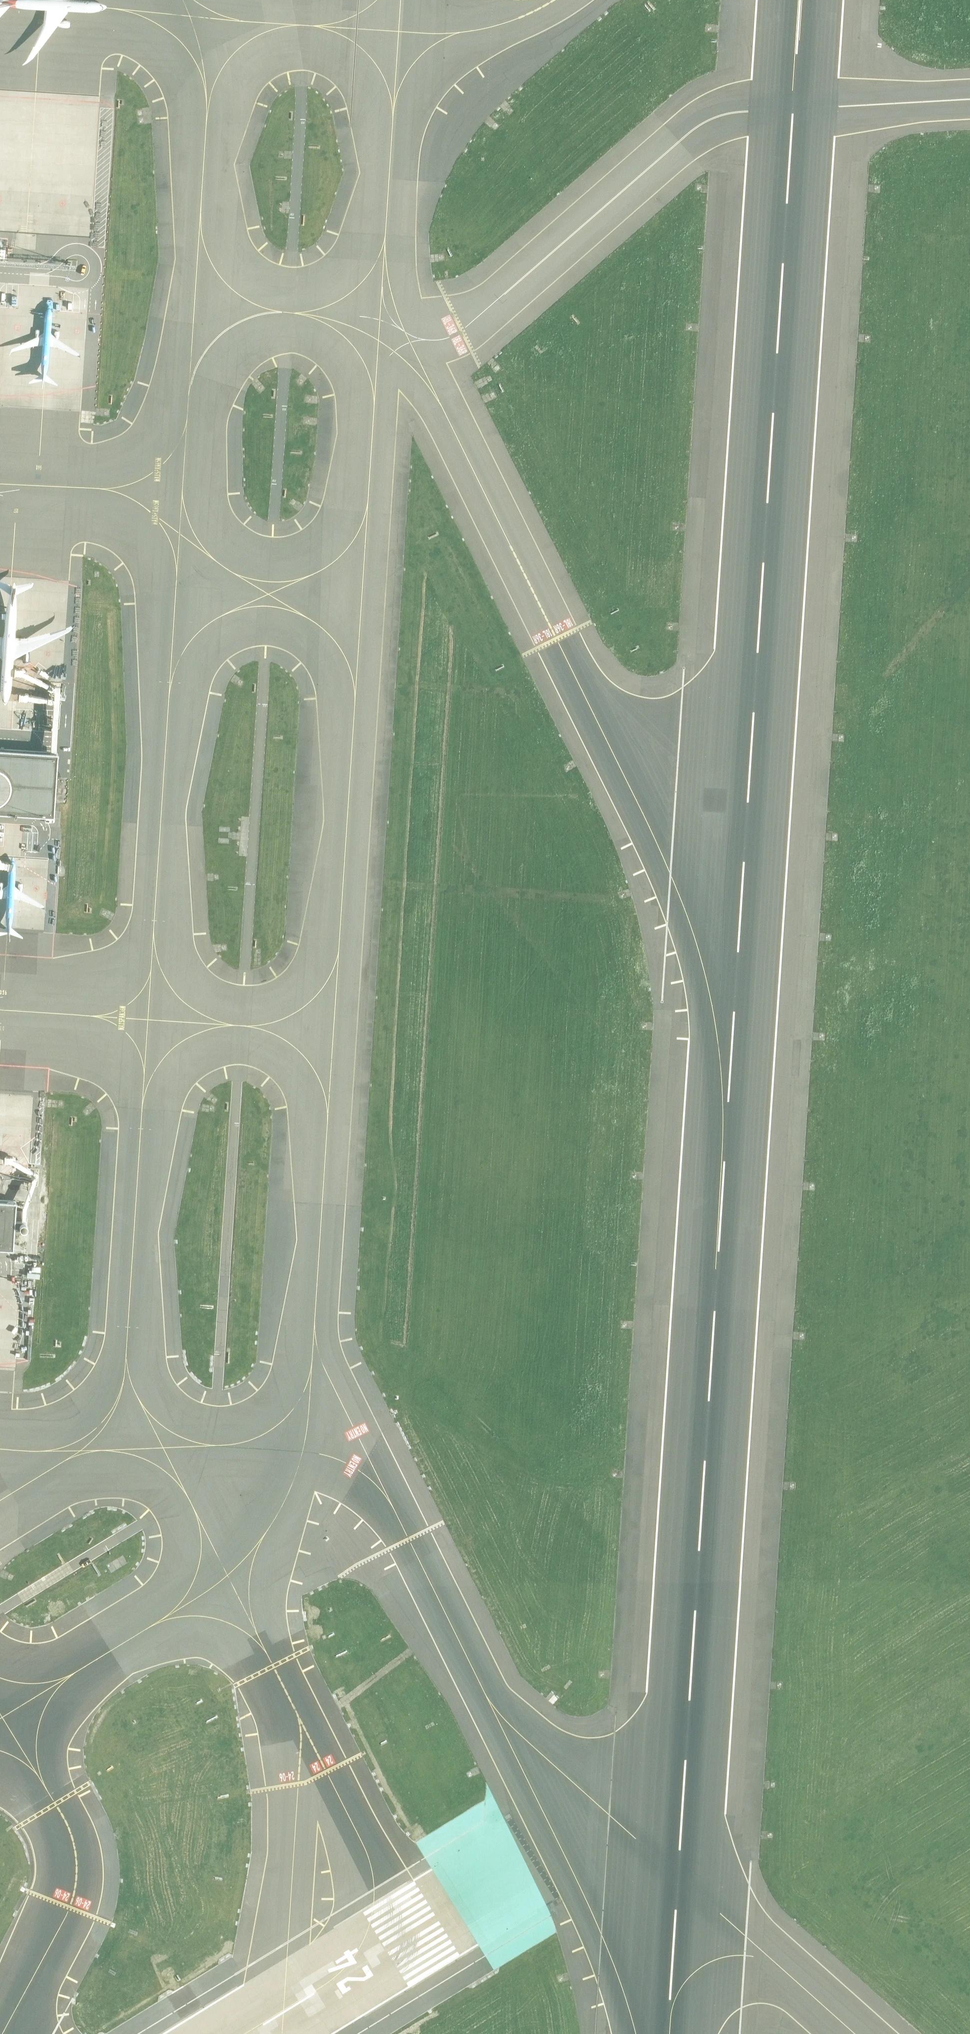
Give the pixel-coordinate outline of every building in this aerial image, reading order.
[(32,812),(53,813),(57,750),(39,748),(0,746),(0,810),(32,812)] [(12,1246),(15,1198),(0,1197),(0,1245),(12,1246)]
